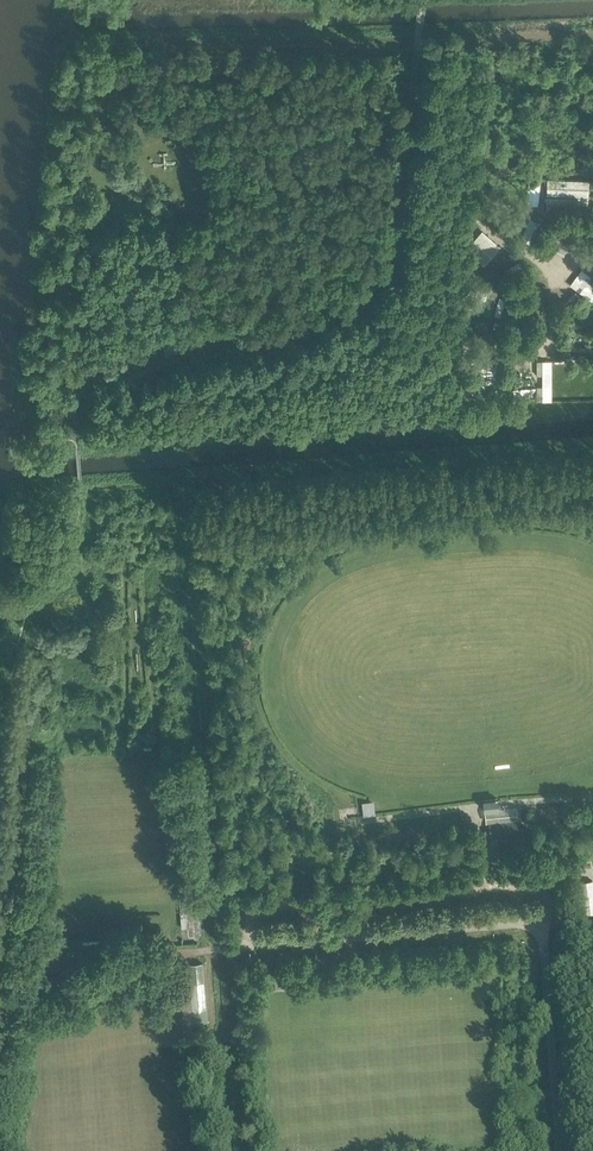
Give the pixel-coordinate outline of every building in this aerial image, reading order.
[(534,179),(527,179),(526,204),(533,205),(540,205),(541,179),(534,179)] [(589,183),(547,181),(546,213),(559,213),(559,215),(559,221),(585,222),(587,222),(589,183)] [(500,225),(491,211),(488,213),(484,216),(493,230),(497,227),(500,225)] [(534,219),(528,217),(523,230),(519,239),(525,242),(531,244),(540,221),(534,219)] [(592,257),(592,242),(552,226),(546,239),(560,244),(592,257)] [(492,238),(479,233),(470,256),(493,265),(502,241),(492,238)] [(582,265),(567,283),(587,299),(592,292),(592,273),(582,265)] [(579,296),(574,291),(571,294),(562,304),(567,309),(579,296)] [(484,810),(498,808),(497,799),(483,800),(484,810)] [(501,843),(525,841),(524,827),(518,827),(517,820),(489,823),(491,844),(501,843)] [(188,965),(193,1023),(207,1022),(202,963),(188,965)] [(283,972),(265,974),(266,988),(284,987),(283,972)]
